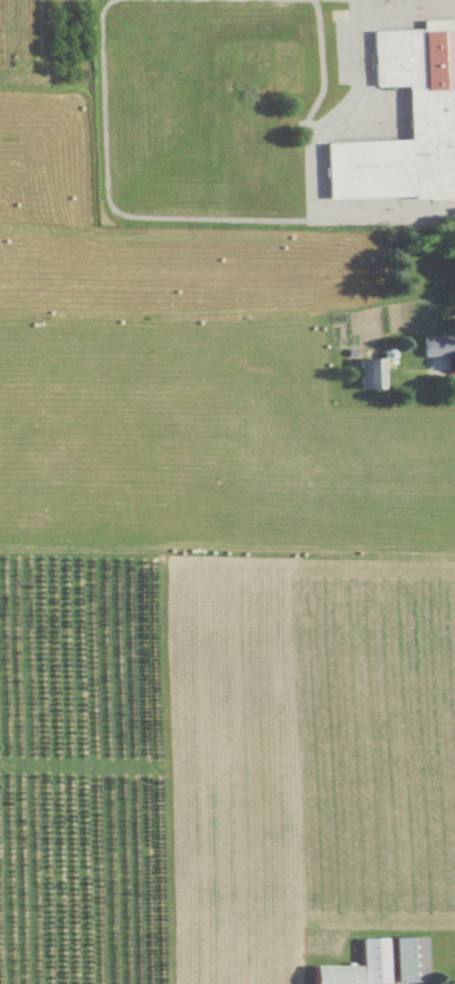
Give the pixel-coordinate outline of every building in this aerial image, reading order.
[(373,88),(404,87),(405,142),(324,144),(325,201),(454,198),(454,116),(453,21),(420,21),(420,31),(372,32),(373,88)] [(448,359),(448,338),(420,338),(420,359),(448,359)] [(380,361),(356,361),(356,391),(380,391),(380,361)] [(419,940),(387,940),(387,983),(419,983),(419,940)] [(383,941),(358,941),(358,983),(383,983),(383,941)] [(308,968),(308,983),(353,983),(353,969),(308,968)]
